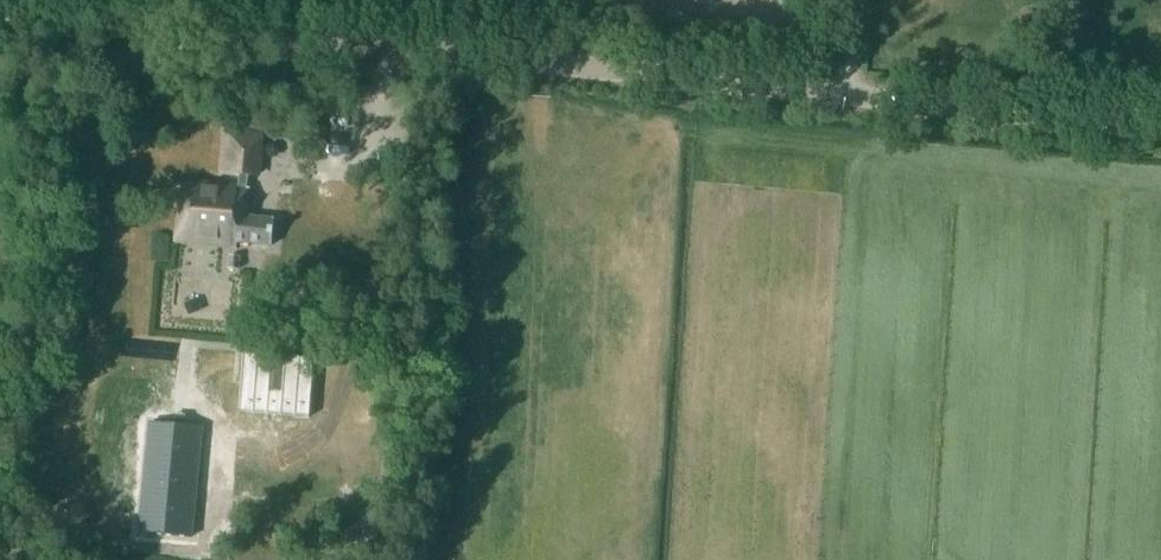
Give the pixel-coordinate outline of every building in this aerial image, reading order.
[(260,135),(227,132),(223,171),(256,174),(260,135)] [(247,187),(185,181),(183,201),(179,201),(175,239),(235,245),(235,241),(269,244),(271,219),(244,216),(247,187)] [(229,255),(228,269),(239,270),(241,256),(229,255)] [(243,352),(239,410),(310,416),(314,358),(243,352)] [(178,425),(154,423),(147,500),(135,499),(134,514),(145,515),(144,533),(167,535),(178,425)]
